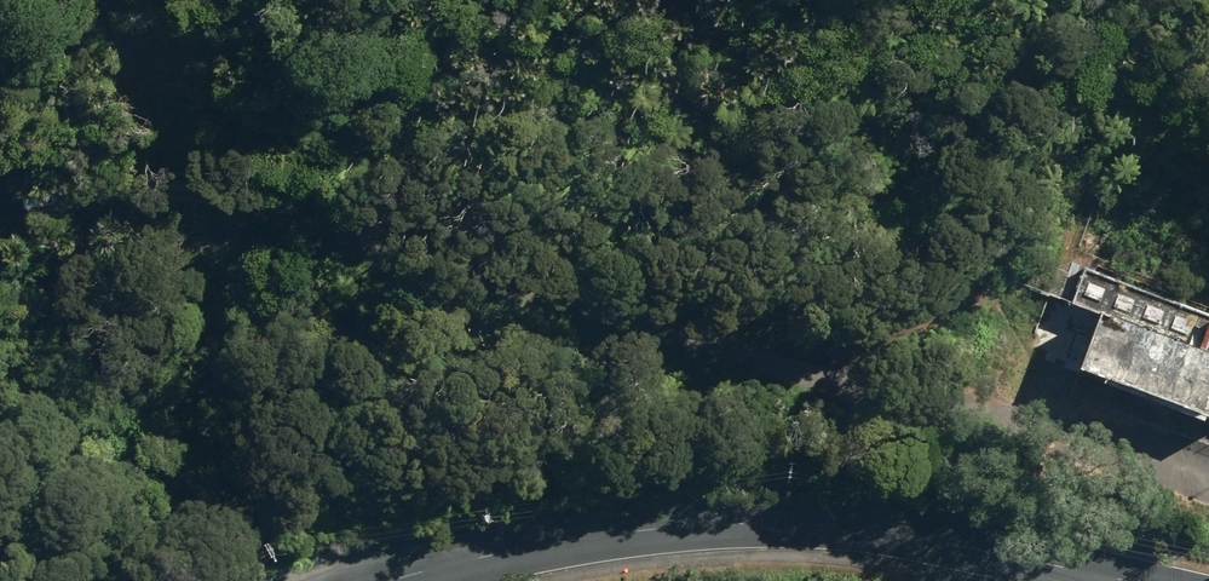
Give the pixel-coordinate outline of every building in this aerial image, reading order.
[(1086,270),(1073,303),(1104,314),(1081,369),(1208,416),(1208,316),(1086,270)]
